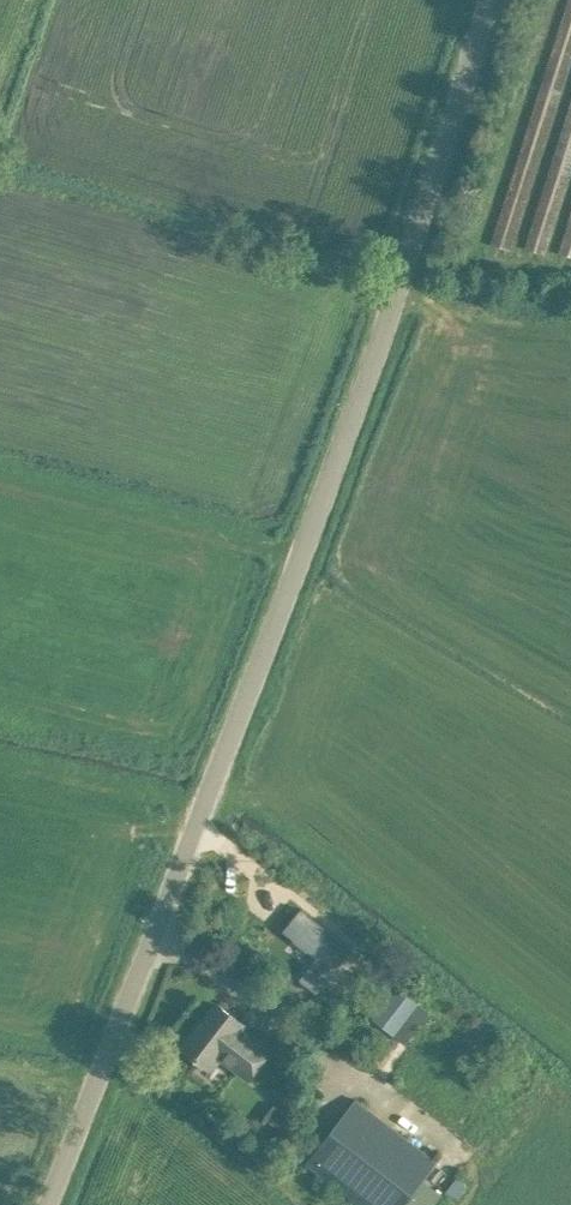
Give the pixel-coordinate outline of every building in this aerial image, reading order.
[(561,24),(570,27),(570,0),(568,0),(561,24)] [(319,956),(301,979),(319,993),(353,948),(302,908),(285,930),(319,956)] [(396,986),(372,1018),(394,1035),(418,1003),(396,986)] [(181,1046),(200,1061),(206,1066),(216,1053),(248,1077),(269,1051),(239,1028),(242,1023),(218,1004),(201,1026),(198,1024),(181,1046)] [(359,1204),(403,1204),(435,1161),(355,1100),(305,1164),(359,1204)] [(457,1198),(468,1183),(457,1175),(446,1190),(457,1198)]
